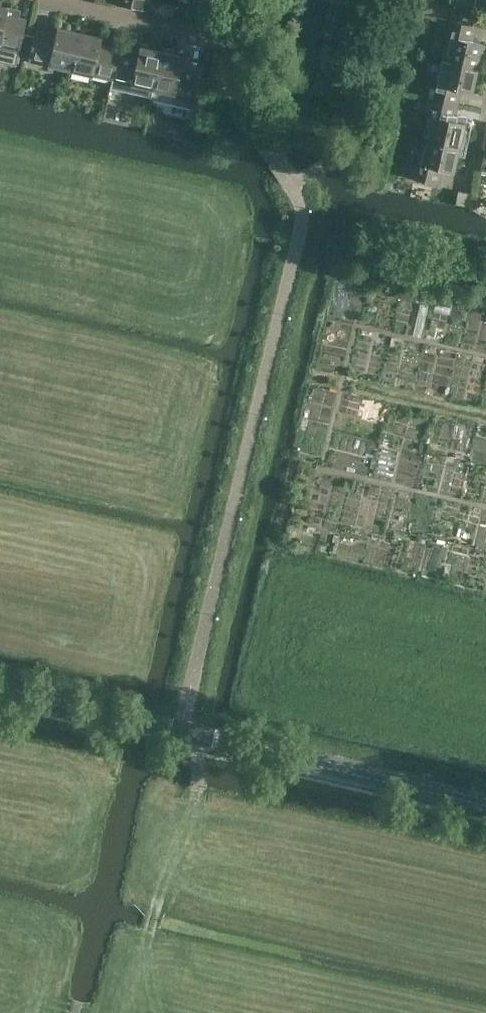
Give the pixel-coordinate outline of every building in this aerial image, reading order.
[(148,0),(116,0),(115,2),(146,10),(148,0)] [(473,8),(485,11),(485,0),(475,0),(473,8)] [(149,1),(147,10),(155,12),(157,3),(149,1)] [(0,5),(0,45),(19,49),(26,19),(15,16),(17,9),(0,5)] [(449,31),(442,59),(477,67),(483,43),(472,40),(476,25),(446,19),(444,30),(449,31)] [(71,70),(79,32),(57,27),(56,34),(36,29),(29,60),(71,70)] [(112,79),(119,48),(100,44),(101,37),(79,32),(71,70),(112,79)] [(151,97),(162,51),(140,46),(138,53),(119,48),(112,79),(110,87),(151,97)] [(162,51),(151,97),(151,98),(192,108),(202,68),(182,63),(184,56),(162,51)] [(472,92),(477,67),(442,59),(435,87),(431,86),(428,98),(457,104),(461,89),(472,92)] [(454,120),(457,104),(428,98),(425,109),(430,110),(424,138),(459,146),(465,122),(454,120)] [(390,121),(388,130),(403,133),(405,124),(390,121)] [(453,171),(459,146),(424,138),(417,166),(412,165),(410,177),(439,183),(442,168),(453,171)] [(469,193),(461,191),(459,201),(467,203),(469,193)]
